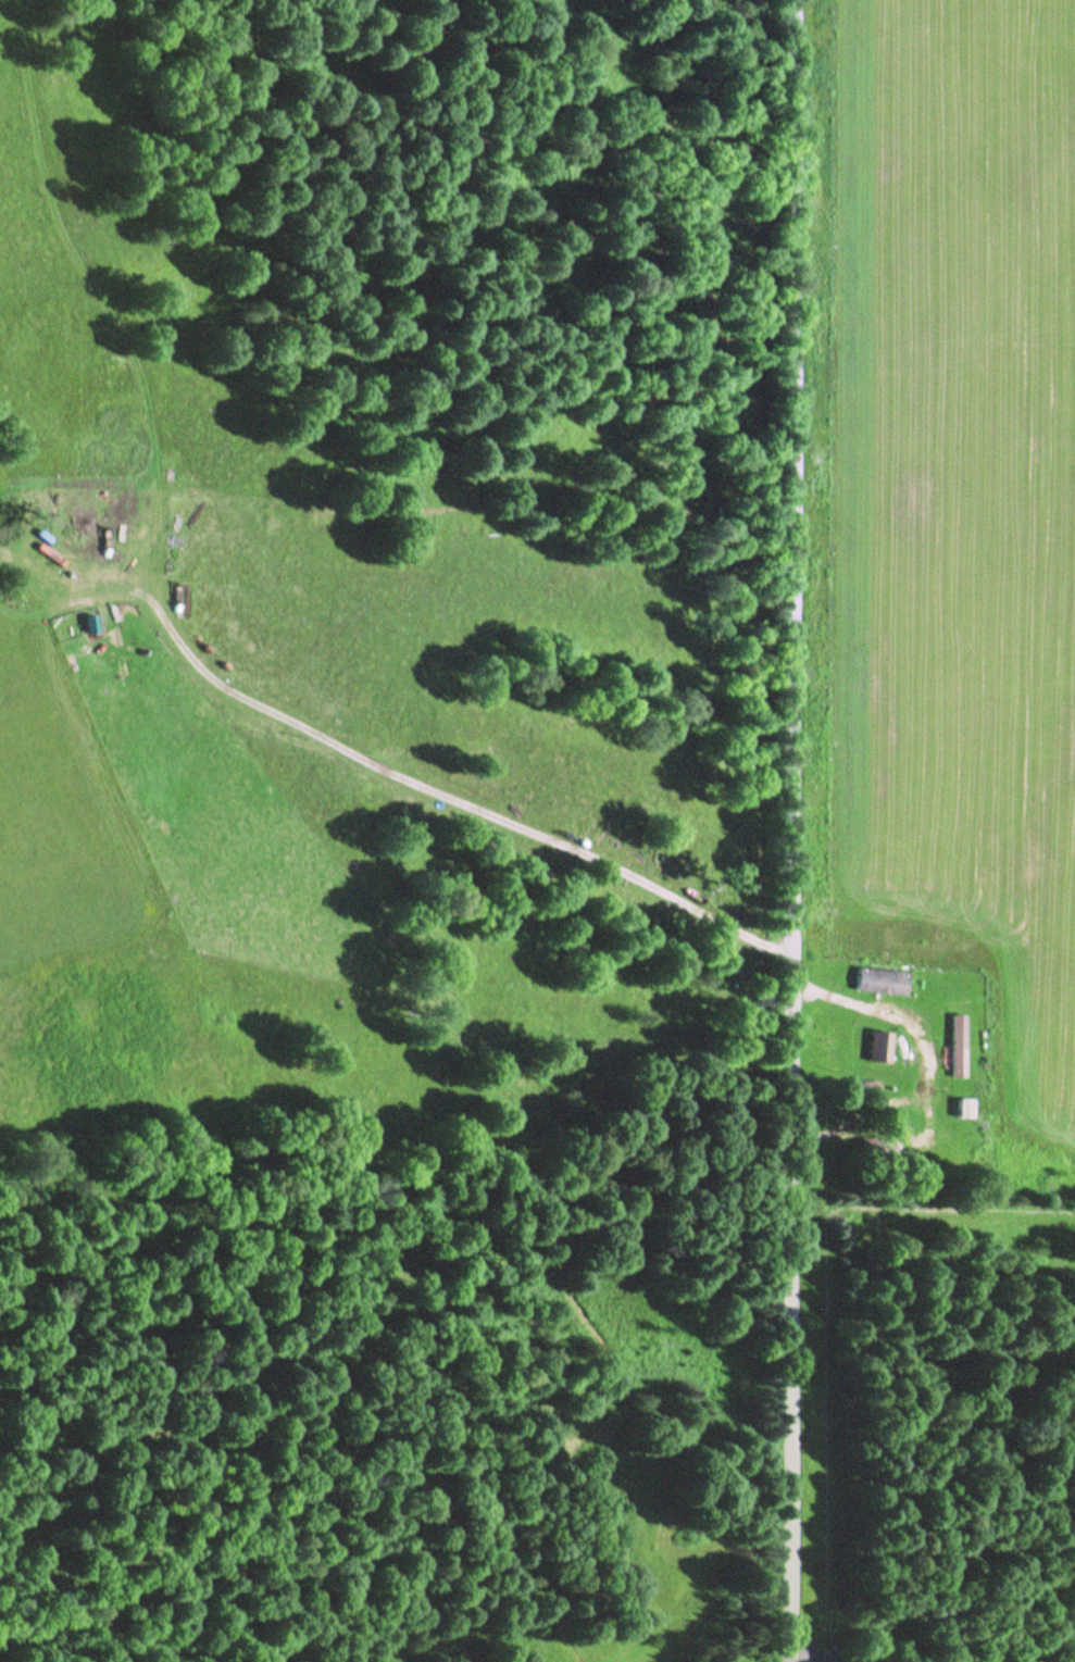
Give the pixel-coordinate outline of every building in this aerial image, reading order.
[(92,615),(82,616),(85,633),(95,631),(92,615)] [(951,1077),(965,1077),(965,1014),(951,1014),(951,1077)] [(891,1032),(870,1031),(868,1062),(890,1063),(891,1032)] [(959,1118),(972,1117),(972,1100),(959,1100),(959,1118)]
